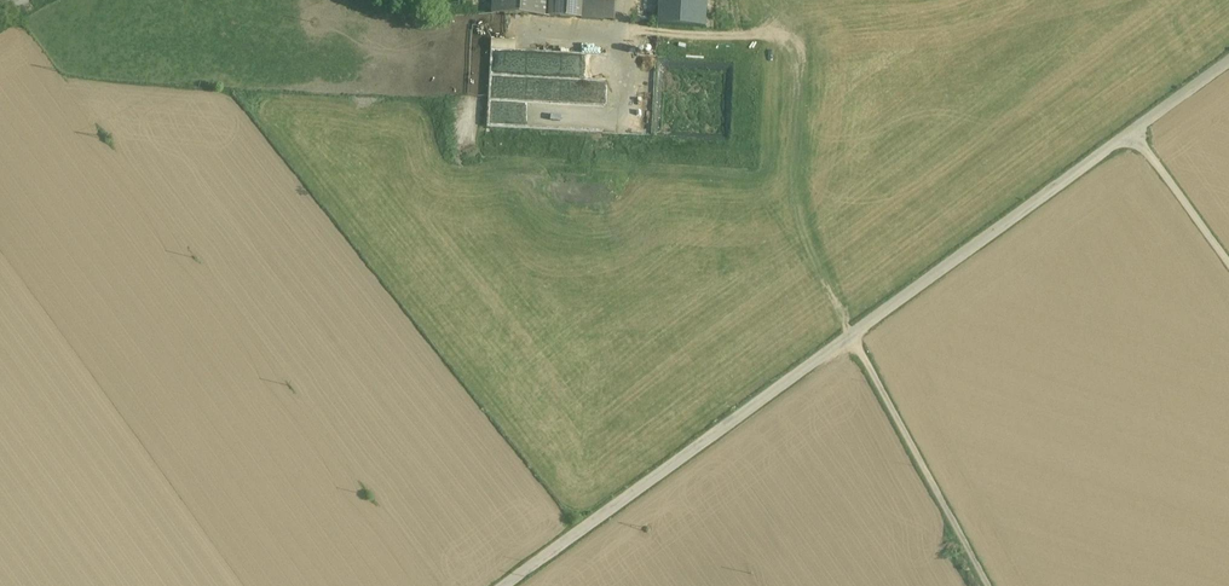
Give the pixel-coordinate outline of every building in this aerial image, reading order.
[(492,14),(549,18),(550,0),(493,0),(492,14)] [(549,18),(581,19),(582,1),(581,1),(581,0),(550,0),(549,18)] [(658,22),(704,25),(705,0),(659,0),(658,22)] [(614,3),(582,1),(581,19),(581,20),(614,21),(614,3)] [(532,78),(607,80),(608,55),(532,53),(532,78)]
